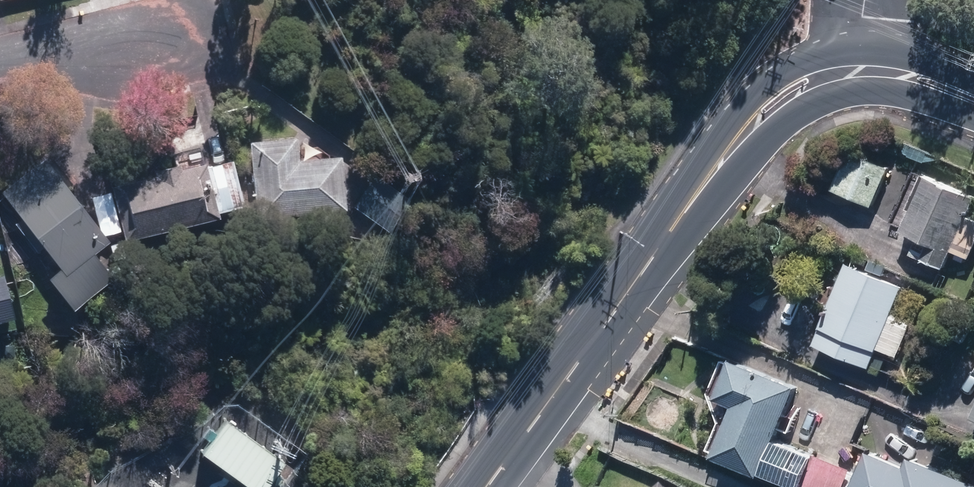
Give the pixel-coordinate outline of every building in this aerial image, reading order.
[(340,158),(297,162),(296,141),(249,145),(252,179),(253,179),(256,220),(345,213),(340,158)] [(873,209),(891,169),(852,151),(833,192),(873,209)] [(0,192),(59,269),(46,278),(70,309),(111,278),(93,254),(108,242),(43,159),(0,192)] [(109,181),(124,242),(219,219),(217,213),(244,207),(233,161),(207,168),(206,163),(200,165),(199,159),(109,181)] [(899,231),(919,239),(913,255),(947,269),(955,251),(973,259),(973,258),(973,220),(970,218),(973,208),(973,196),(922,175),(899,231)] [(410,202),(374,178),(352,209),(388,234),(410,202)] [(907,286),(849,263),(814,348),(872,371),(880,350),(899,358),(913,323),(895,316),(907,286)] [(12,319),(2,275),(0,276),(0,322),(12,319)] [(779,440),(802,387),(737,360),(720,400),(738,407),(716,457),(764,478),(765,475),(794,486),(847,486),(853,471),(779,440)] [(224,418),(199,453),(247,486),(262,486),(282,458),(224,418)] [(909,466),(872,451),(857,486),(973,486),(973,483),(913,457),(909,466)]
